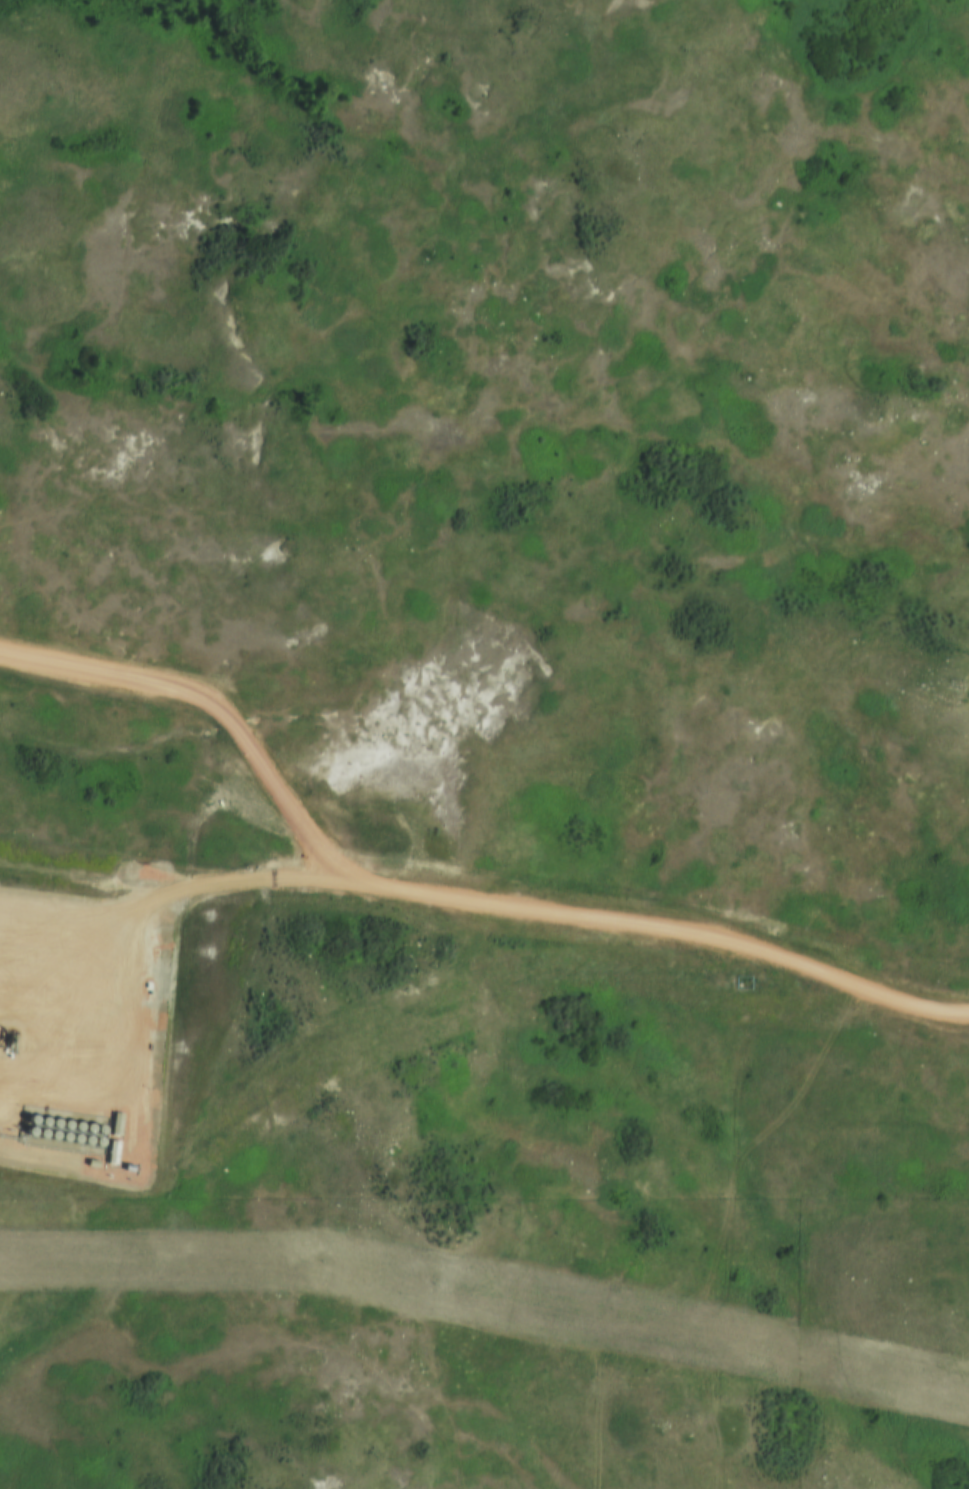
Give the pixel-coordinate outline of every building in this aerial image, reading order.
[(120,1110),(117,1133),(108,1132),(112,1109),(120,1110)] [(28,1126),(27,1126),(25,1126),(24,1125),(23,1124),(23,1123),(23,1121),(23,1120),(24,1119),(25,1118),(27,1118),(28,1118),(29,1118),(30,1119),(31,1120),(31,1122),(31,1123),(31,1124),(30,1125),(28,1126)] [(40,1129),(38,1129),(37,1129),(36,1128),(35,1127),(34,1126),(34,1124),(34,1123),(35,1122),(37,1121),(38,1120),(39,1121),(41,1121),(42,1122),(42,1123),(43,1124),(43,1126),(42,1127),(41,1128),(40,1129)] [(51,1130),(50,1130),(48,1130),(47,1129),(46,1128),(46,1127),(46,1125),(46,1124),(47,1123),(48,1122),(50,1121),(51,1122),(52,1122),(53,1123),(54,1124),(54,1125),(54,1127),(54,1128),(53,1129),(51,1130)] [(62,1132),(61,1132),(59,1132),(58,1131),(57,1130),(57,1129),(57,1127),(57,1126),(58,1125),(59,1124),(61,1123),(62,1124),(63,1124),(64,1125),(65,1126),(65,1127),(65,1129),(65,1130),(64,1131),(62,1132)] [(74,1133),(73,1133),(71,1133),(70,1132),(69,1131),(69,1129),(69,1128),(69,1127),(70,1125),(71,1125),(73,1124),(74,1124),(75,1125),(76,1126),(77,1127),(77,1128),(77,1129),(77,1131),(76,1132),(74,1133)] [(86,1134),(84,1135),(83,1134),(81,1134),(80,1133),(80,1131),(80,1130),(80,1128),(81,1127),(82,1126),(84,1126),(85,1126),(86,1127),(87,1127),(88,1129),(88,1130),(88,1131),(88,1132),(87,1134),(86,1134)] [(97,1135),(96,1135),(94,1135),(93,1134),(92,1133),(91,1132),(91,1130),(92,1129),(93,1128),(94,1127),(95,1127),(97,1127),(98,1127),(99,1128),(100,1129),(100,1131),(100,1132),(99,1133),(98,1134),(97,1135)] [(26,1139),(25,1139),(23,1139),(22,1138),(21,1137),(21,1136),(21,1134),(21,1133),(22,1132),(23,1131),(25,1130),(26,1131),(27,1131),(28,1132),(29,1133),(29,1134),(29,1136),(29,1137),(28,1138),(26,1139)] [(39,1140),(37,1141),(36,1140),(34,1140),(33,1139),(33,1137),(33,1136),(33,1134),(34,1133),(35,1132),(37,1132),(38,1132),(39,1133),(40,1133),(41,1135),(41,1136),(41,1137),(41,1138),(40,1140),(39,1140)] [(50,1142),(49,1142),(47,1142),(46,1141),(45,1140),(44,1138),(44,1137),(45,1136),(46,1134),(47,1134),(48,1133),(50,1133),(51,1134),(52,1135),(53,1136),(53,1137),(53,1138),(52,1140),(51,1141),(50,1142)] [(62,1143),(60,1144),(59,1143),(57,1143),(56,1142),(56,1140),(56,1139),(56,1137),(57,1136),(58,1135),(60,1135),(61,1135),(62,1136),(63,1136),(64,1138),(64,1139),(64,1140),(64,1141),(63,1143),(62,1143)] [(72,1144),(71,1145),(69,1144),(68,1144),(67,1143),(66,1141),(66,1140),(67,1138),(68,1137),(69,1136),(70,1136),(72,1136),(73,1137),(74,1137),(75,1139),(75,1140),(75,1141),(74,1142),(73,1144),(72,1144)] [(84,1146),(82,1146),(81,1146),(80,1145),(79,1144),(78,1142),(78,1141),(78,1140),(79,1138),(81,1138),(82,1137),(83,1137),(85,1138),(86,1139),(86,1140),(87,1141),(87,1142),(86,1144),(85,1145),(84,1146)] [(115,1139),(113,1161),(105,1160),(107,1138),(115,1139)] [(95,1147),(94,1148),(92,1147),(91,1147),(90,1146),(90,1144),(90,1143),(90,1141),(91,1140),(92,1139),(94,1139),(95,1139),(96,1140),(97,1140),(98,1142),(98,1143),(98,1144),(98,1145),(97,1147),(95,1147)]
